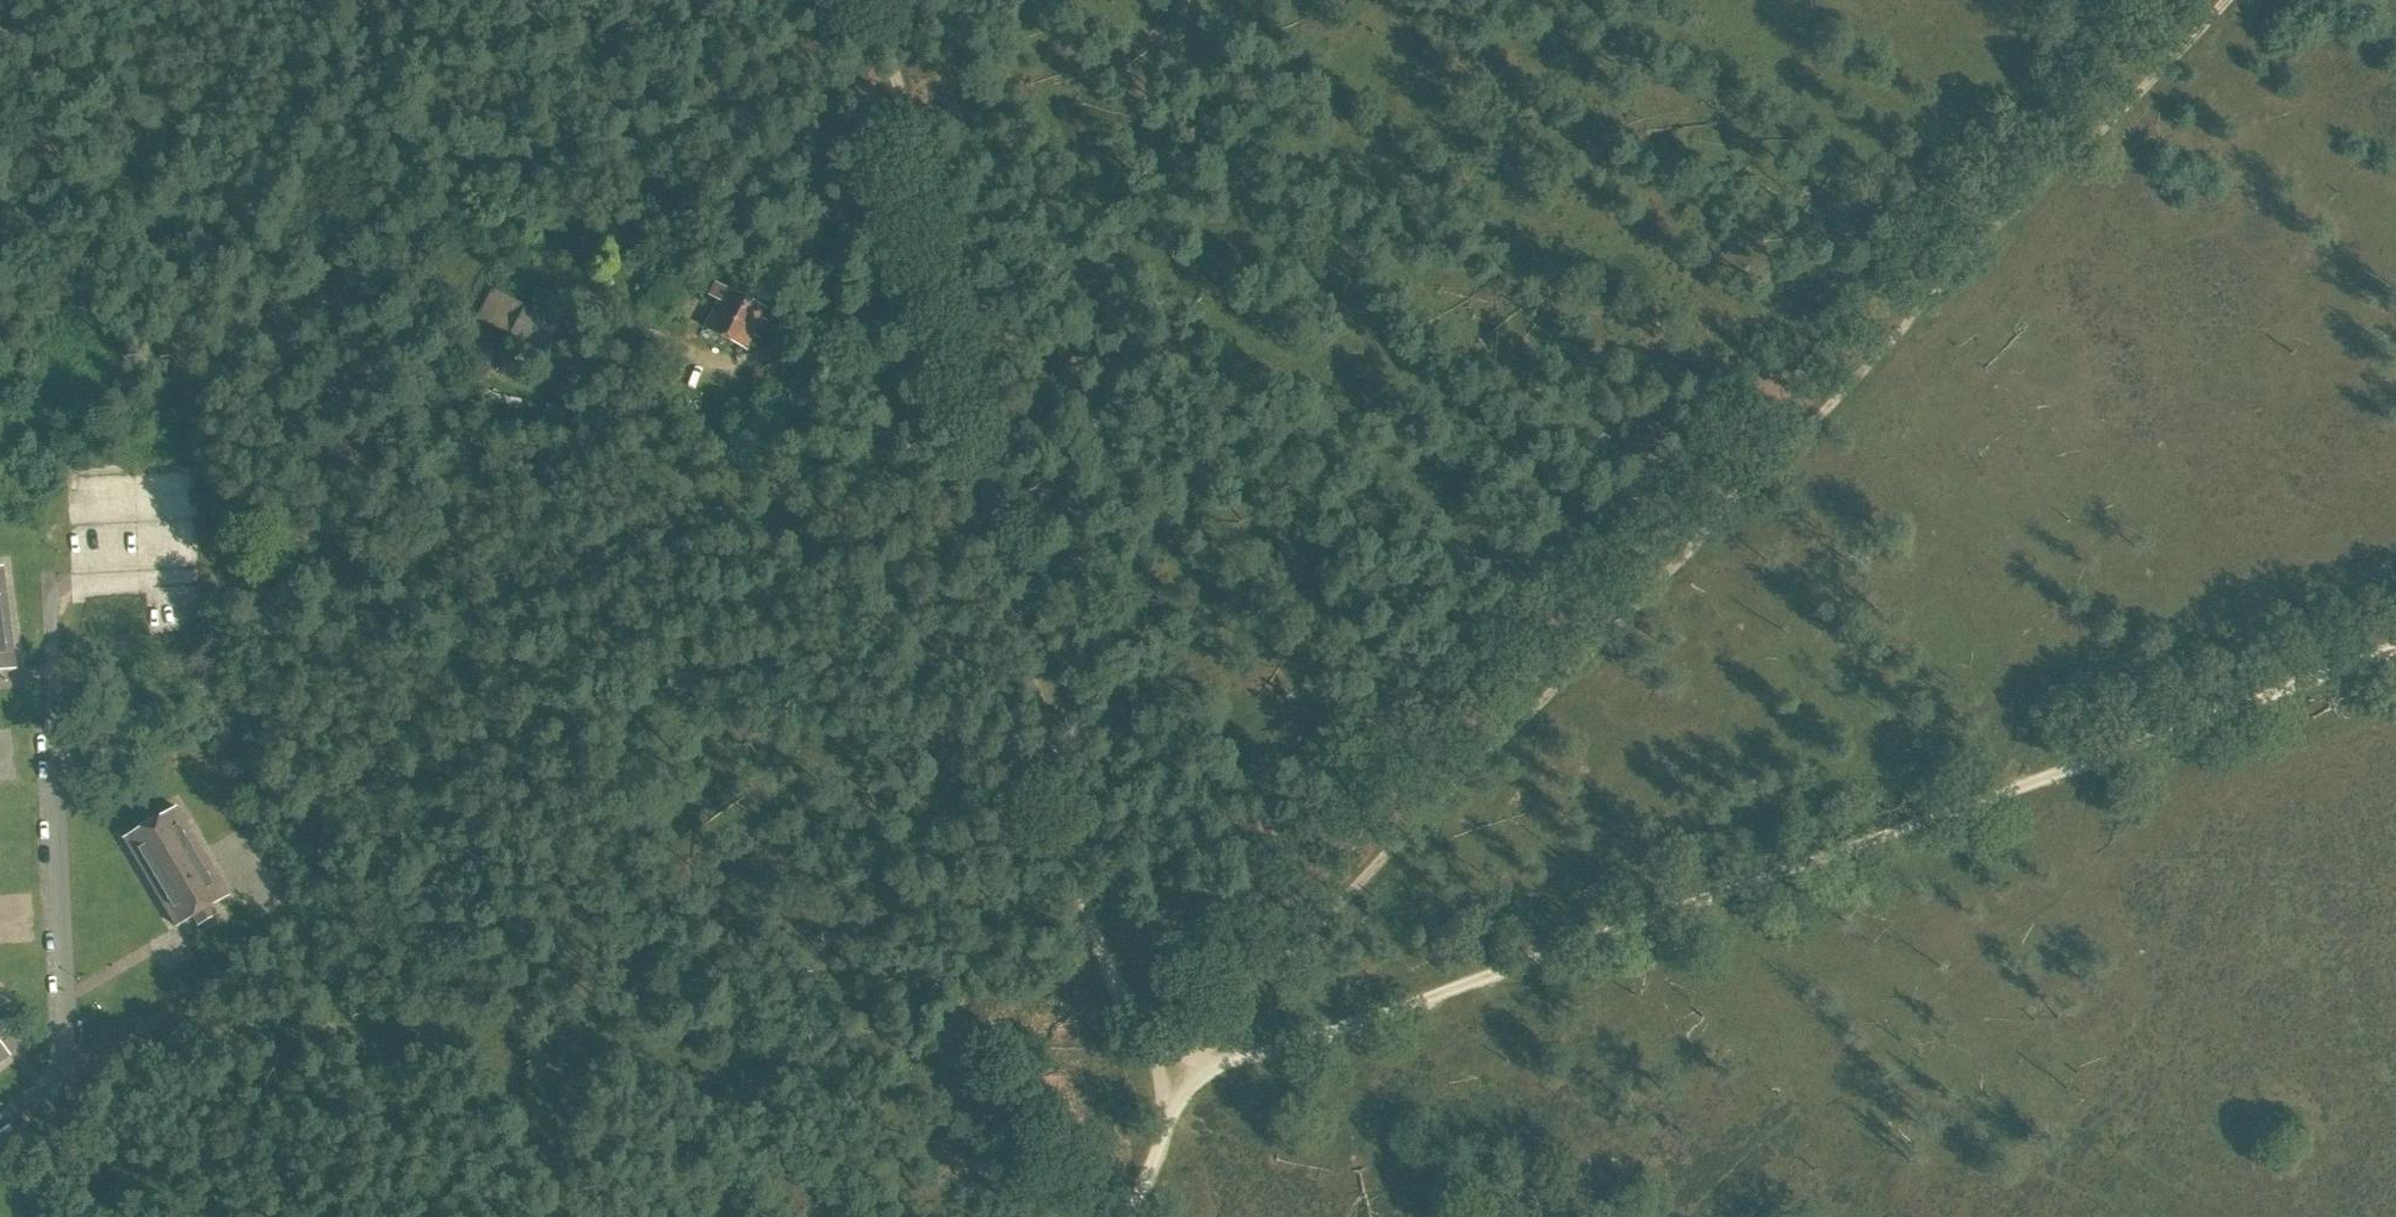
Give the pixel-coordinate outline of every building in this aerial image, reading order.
[(720,301),(706,327),(746,348),(753,336),(760,338),(767,324),(761,321),(767,311),(717,284),(710,296),(720,301)] [(493,290),(477,319),(509,337),(526,306),(493,290)] [(526,306),(509,337),(539,352),(555,319),(526,306)] [(0,569),(0,674),(15,672),(4,569),(0,569)] [(180,816),(128,848),(183,936),(199,926),(205,935),(223,923),(218,915),(234,904),(180,816)] [(15,1063),(4,1046),(12,1041),(0,1023),(0,1073),(15,1063)]
